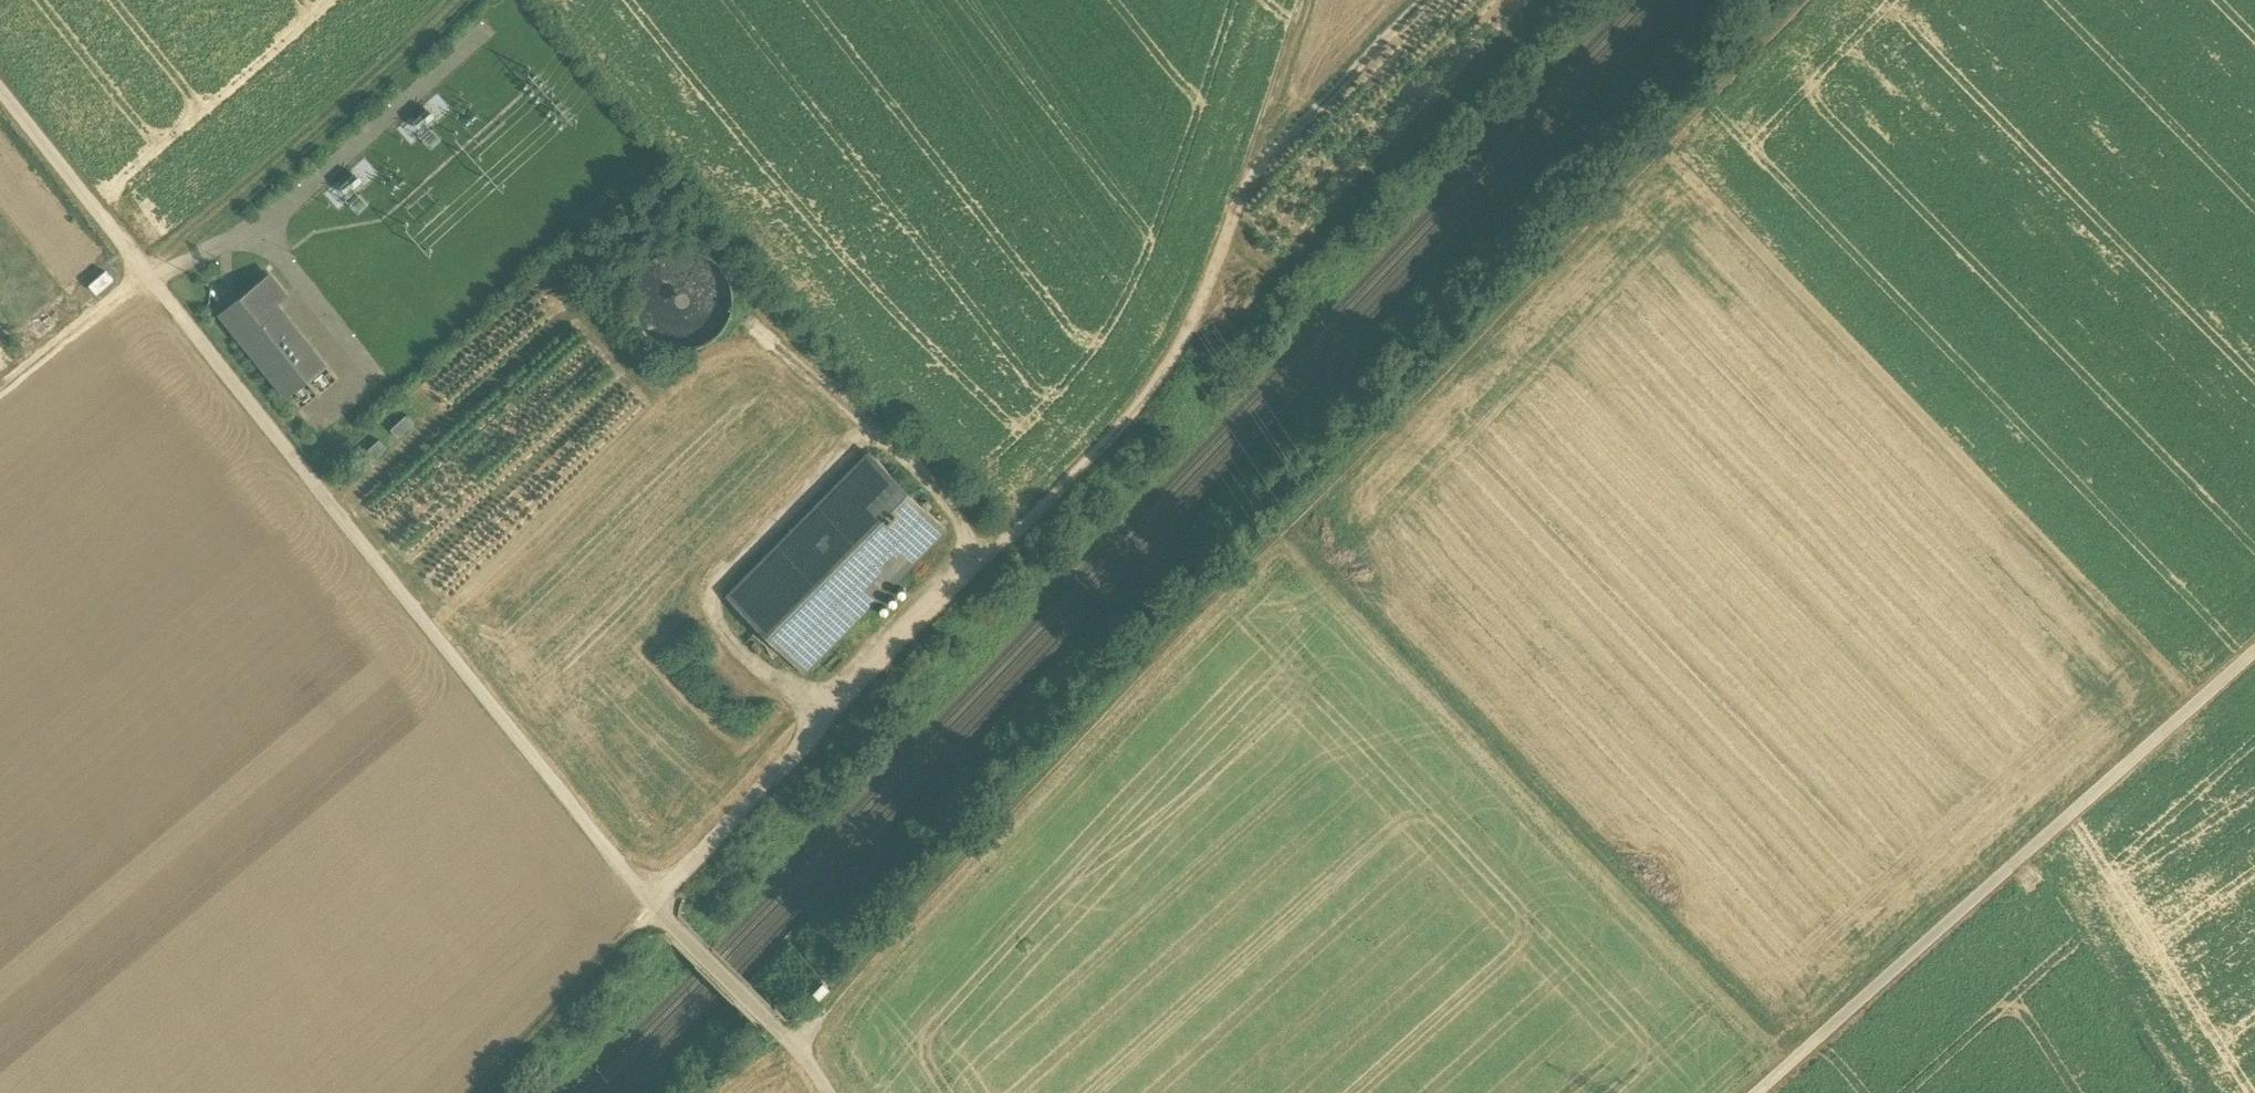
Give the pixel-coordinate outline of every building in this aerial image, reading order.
[(712,258),(694,248),(686,247),(679,246),(670,248),(666,249),(660,251),(643,263),(633,281),(630,301),(636,321),(649,338),(668,349),(689,351),(708,345),(724,331),(732,313),(733,293),(726,273),(712,258)] [(100,292),(116,280),(109,272),(93,284),(100,292)] [(269,274),(221,312),(287,395),(325,365),(275,303),(286,294),(269,274)] [(869,452),(727,596),(804,672),(946,528),(869,452)]
